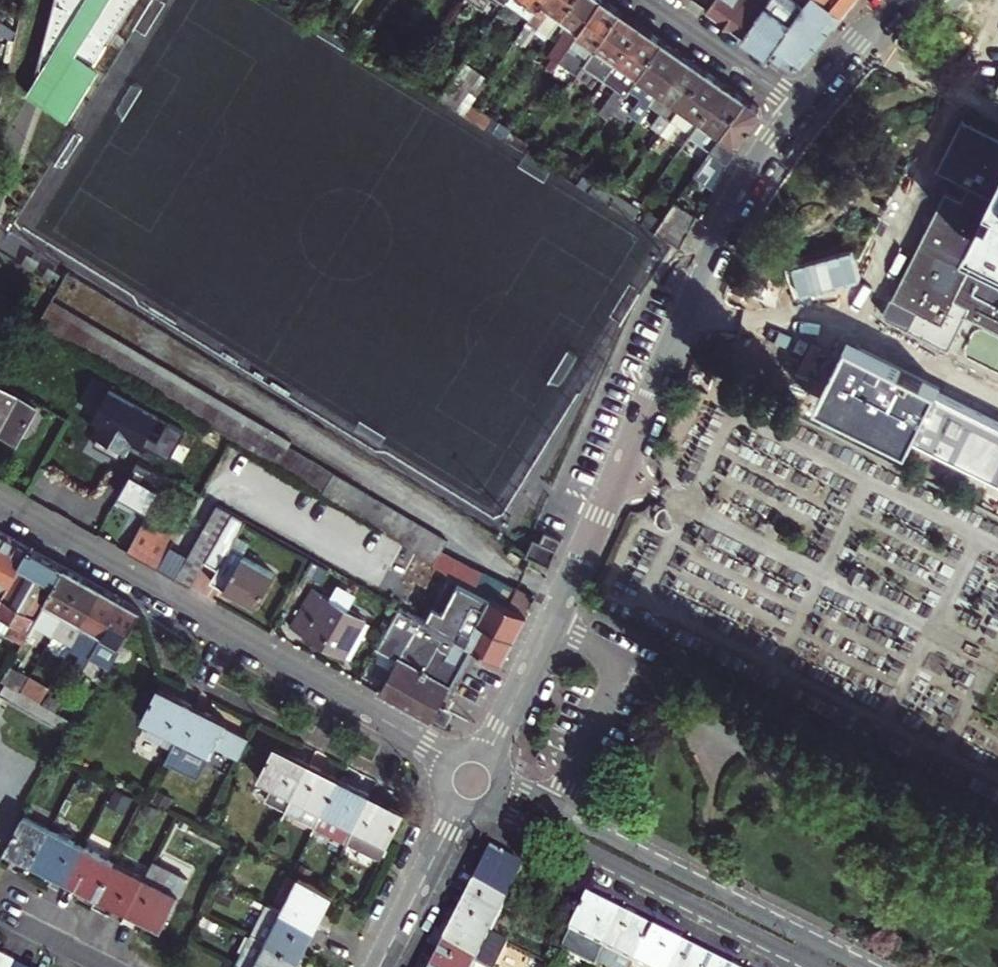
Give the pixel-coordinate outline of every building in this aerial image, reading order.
[(74,123),(128,44),(114,38),(138,0),(56,0),(40,65),(27,93),(40,101),(74,123)] [(576,0),(546,0),(542,5),(520,38),(529,44),(544,22),(555,30),(565,16),(576,0)] [(604,0),(576,0),(565,16),(574,23),(552,53),(562,59),(604,0)] [(623,10),(608,0),(604,0),(562,59),(580,72),(585,64),(623,10)] [(710,9),(747,34),(771,0),(716,0),(710,9)] [(747,34),(772,52),(808,3),(803,0),(771,0),(747,34)] [(808,3),(772,52),(793,66),(803,67),(844,17),(824,0),(810,0),(808,3)] [(858,0),(824,0),(844,17),(858,0)] [(608,78),(645,25),(623,10),(585,64),(607,79),(608,78)] [(665,39),(645,25),(608,78),(618,85),(595,117),(606,125),(614,114),(665,39)] [(686,54),(665,39),(614,114),(621,119),(640,94),(644,97),(633,112),(642,118),(653,102),(686,54)] [(707,68),(686,54),(653,102),(668,113),(659,127),(664,130),(667,126),(707,68)] [(473,104),(491,79),(467,62),(448,89),(442,98),(467,113),(473,104)] [(728,82),(707,68),(667,126),(675,132),(681,122),(694,131),(728,82)] [(714,148),(749,97),(728,82),(694,131),(693,133),(714,148)] [(760,105),(749,97),(714,148),(705,160),(722,171),(761,115),(760,105)] [(494,117),(473,104),(467,113),(488,126),(494,117)] [(514,130),(494,117),(488,126),(508,138),(514,130)] [(991,134),(964,120),(940,167),(949,171),(948,174),(956,178),(958,176),(965,179),(963,182),(971,186),(964,200),(948,192),(894,298),(884,316),(918,333),(950,350),(968,315),(997,331),(997,137),(991,134)] [(532,141),(514,130),(508,138),(526,150),(532,141)] [(696,173),(713,185),(722,171),(705,160),(696,173)] [(592,190),(599,180),(587,173),(580,183),(592,190)] [(697,215),(677,201),(656,230),(681,246),(697,215)] [(654,215),(642,207),(635,217),(647,225),(654,215)] [(34,268),(39,260),(4,240),(0,247),(0,250),(34,268)] [(52,330),(66,306),(54,299),(41,324),(52,330)] [(63,337),(77,312),(66,306),(52,330),(63,337)] [(74,343),(88,319),(77,312),(63,337),(74,343)] [(85,350),(99,326),(88,319),(74,343),(85,350)] [(97,356),(111,332),(99,326),(85,350),(97,356)] [(108,363),(122,339),(111,332),(97,356),(108,363)] [(108,363),(119,369),(134,345),(122,339),(108,363)] [(131,376),(145,352),(134,345),(119,369),(131,376)] [(997,455),(997,420),(853,348),(830,395),(989,474),(997,455)] [(142,383),(156,359),(145,352),(131,376),(142,383)] [(169,366),(156,359),(142,383),(154,390),(169,366)] [(165,396),(179,372),(169,366),(154,390),(165,396)] [(190,379),(179,372),(165,396),(176,403),(190,379)] [(188,409),(202,385),(190,379),(176,403),(188,409)] [(4,430),(8,423),(24,432),(40,403),(0,381),(0,428),(4,430)] [(163,408),(111,382),(94,415),(101,419),(95,432),(129,449),(135,436),(146,441),(163,408)] [(214,392),(202,385),(188,409),(200,416),(214,392)] [(211,423),(226,399),(214,392),(200,416),(211,423)] [(8,423),(4,430),(20,439),(24,432),(8,423)] [(269,457),(283,432),(272,426),(258,450),(269,457)] [(295,439),(283,432),(269,457),(281,464),(291,445),(295,439)] [(303,451),(291,445),(281,464),(292,470),(303,451)] [(313,457),(303,451),(292,470),(302,476),(313,457)] [(314,483),(325,464),(313,457),(302,476),(314,483)] [(142,458),(123,490),(154,507),(172,475),(142,458)] [(359,484),(348,478),(337,497),(348,503),(359,484)] [(371,492),(359,484),(348,503),(361,510),(371,492)] [(381,498),(371,492),(361,510),(371,516),(381,498)] [(383,523),(394,505),(381,498),(371,516),(383,523)] [(209,559),(236,511),(221,502),(195,549),(179,577),(194,585),(209,559)] [(393,529),(405,512),(394,505),(383,523),(393,529)] [(675,526),(667,508),(661,510),(657,516),(660,525),(667,529),(675,526)] [(223,567),(216,579),(261,604),(278,572),(247,555),(255,541),(241,534),(250,518),(236,511),(209,559),(223,567)] [(130,550),(161,567),(177,539),(186,521),(169,512),(164,521),(158,531),(145,524),(130,550)] [(415,518),(405,512),(393,529),(405,536),(415,518)] [(158,531),(164,521),(150,514),(145,524),(158,531)] [(414,547),(427,525),(415,518),(405,536),(402,540),(414,547)] [(425,552),(438,531),(427,525),(414,547),(425,552)] [(542,526),(529,553),(552,564),(564,537),(557,533),(559,529),(552,526),(550,530),(547,528),(542,526)] [(439,560),(445,548),(451,539),(438,531),(425,552),(439,560)] [(0,534),(0,591),(5,594),(30,550),(0,534)] [(437,563),(453,574),(511,602),(519,585),(445,548),(439,560),(437,563)] [(5,594),(0,603),(0,612),(17,622),(8,637),(23,645),(34,626),(66,570),(30,550),(5,594)] [(53,636),(84,581),(66,570),(34,626),(53,636)] [(459,635),(505,661),(530,612),(511,602),(453,574),(436,606),(417,595),(416,597),(410,608),(459,635)] [(71,647),(103,591),(84,581),(53,636),(71,647)] [(519,585),(511,602),(530,612),(538,595),(519,585)] [(316,587),(296,623),(348,654),(369,616),(316,587)] [(121,601),(103,591),(71,647),(89,657),(121,601)] [(142,613),(121,601),(89,657),(110,668),(142,613)] [(459,635),(410,608),(403,604),(381,645),(401,656),(382,691),(435,721),(446,699),(463,665),(447,657),(459,635)] [(39,703),(20,693),(5,684),(0,693),(0,695),(5,699),(72,736),(78,725),(39,703)] [(177,739),(193,707),(159,689),(142,721),(177,739)] [(229,725),(193,707),(177,739),(172,749),(185,755),(187,760),(199,767),(205,766),(210,756),(212,757),(217,748),(239,759),(249,738),(227,727),(229,725)] [(287,811),(310,765),(275,748),(258,780),(273,787),(266,801),(287,811)] [(339,780),(310,765),(287,811),(316,826),(339,780)] [(369,795),(339,780),(316,826),(346,841),(369,795)] [(382,860),(406,813),(369,795),(346,841),(382,860)] [(69,880),(85,848),(25,818),(7,849),(69,880)] [(99,895),(115,863),(85,848),(69,880),(99,895)] [(473,888),(506,905),(522,871),(490,855),(473,888)] [(154,860),(145,878),(129,910),(164,928),(190,878),(154,860)] [(129,910),(145,878),(115,863),(99,895),(129,910)] [(300,879),(283,911),(315,928),(332,895),(300,879)] [(490,936),(506,905),(473,888),(458,919),(490,936)] [(283,911),(268,903),(252,934),(253,935),(300,958),(315,928),(283,911)] [(570,935),(604,952),(620,920),(586,903),(570,935)] [(490,936),(458,919),(443,949),(476,965),(490,936)] [(652,935),(620,920),(604,952),(599,963),(606,966),(636,966),(652,935)] [(237,966),(239,966),(296,966),(300,958),(253,935),(237,966)] [(682,950),(652,935),(636,966),(674,966),(682,950)] [(476,965),(443,949),(434,966),(475,966),(476,965)] [(712,965),(682,950),(674,966),(710,966),(712,965)]
